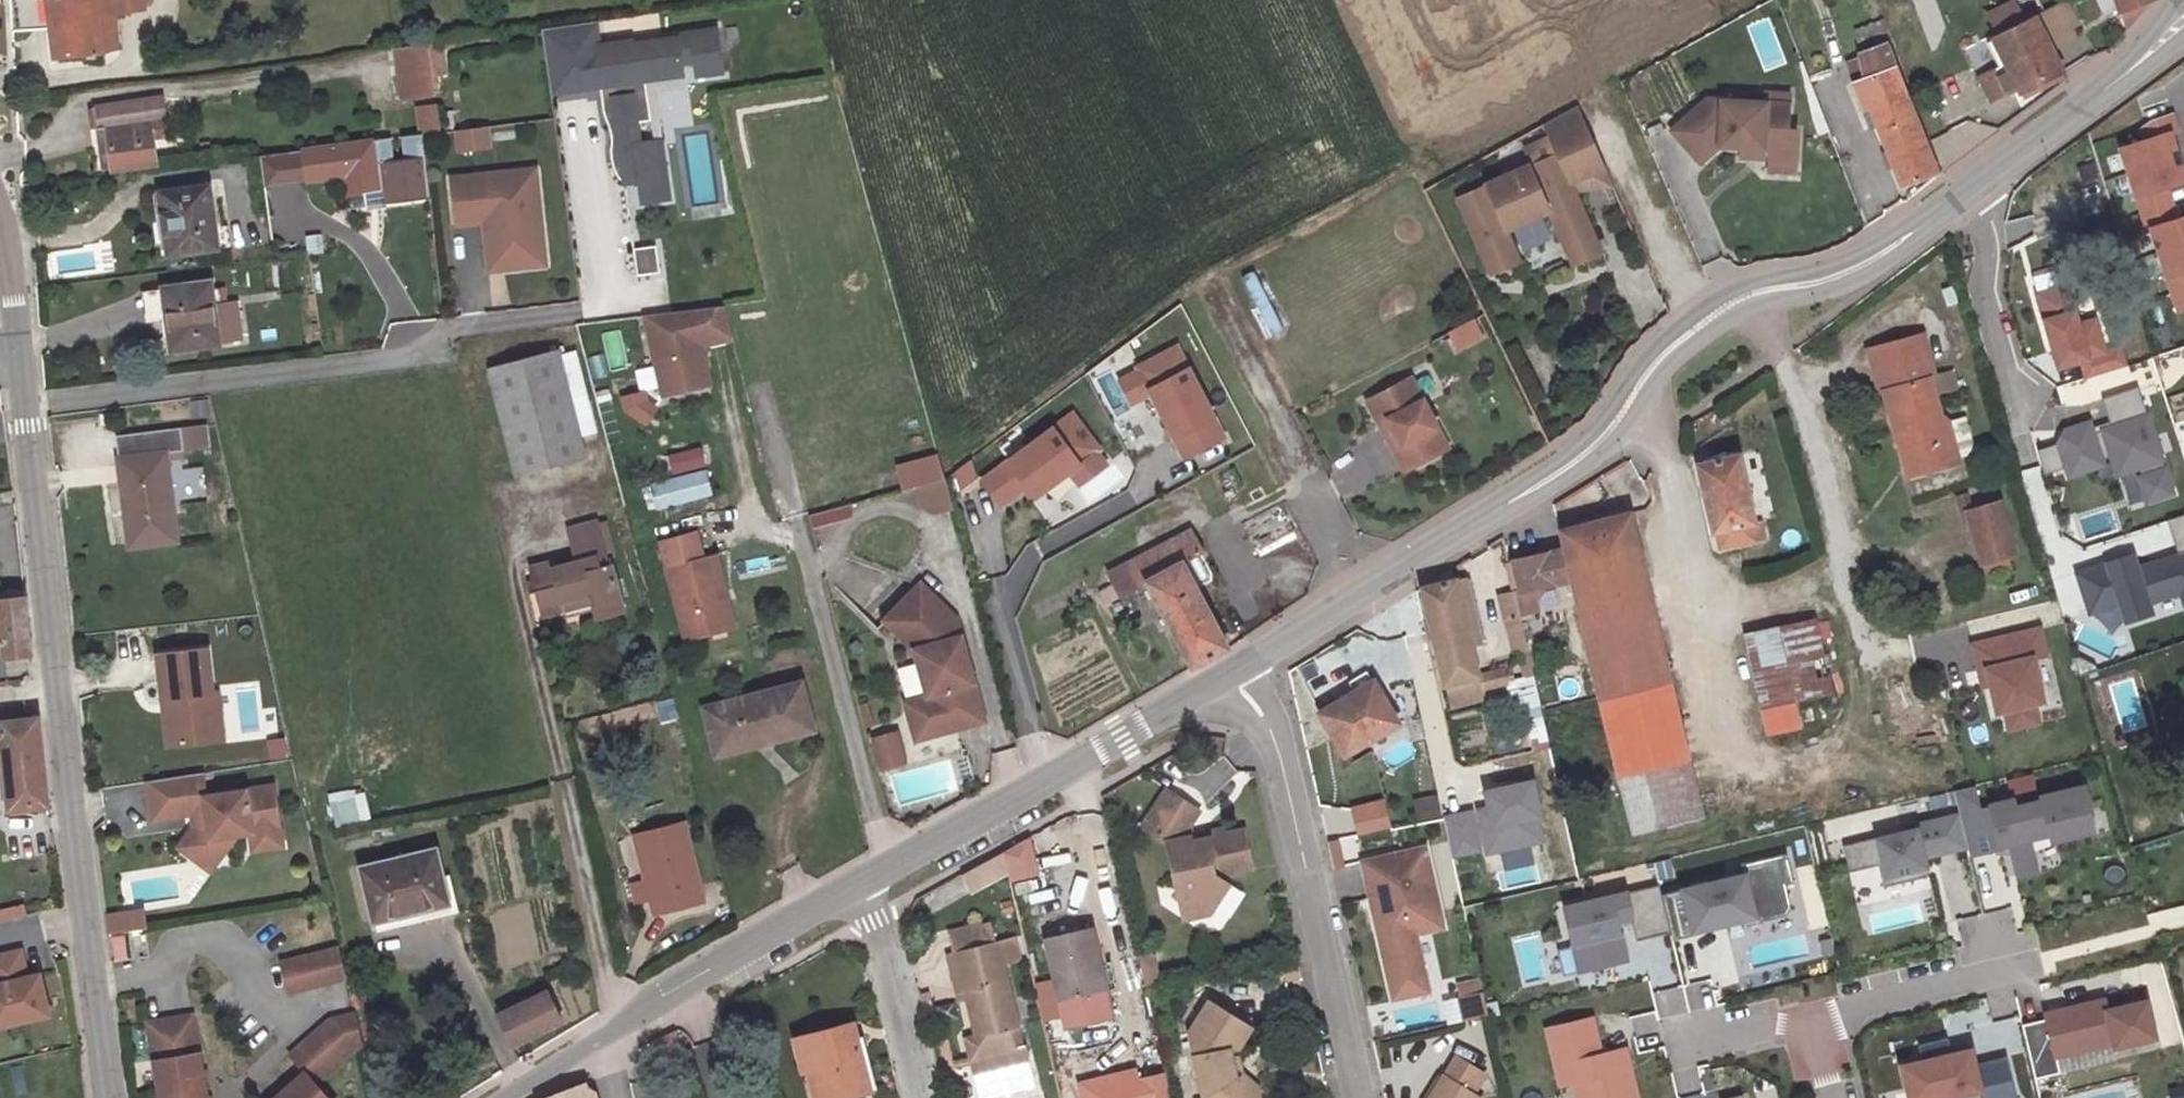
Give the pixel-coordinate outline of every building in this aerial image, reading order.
[(5,32),(44,27),(50,67),(97,61),(92,12),(123,8),(121,0),(3,0),(5,32)] [(2127,15),(2148,0),(2122,0),(2127,15)] [(2059,1),(2033,14),(2047,45),(2074,33),(2059,1)] [(2059,70),(2047,45),(2033,14),(1995,31),(2007,59),(1980,72),(1991,98),(2017,84),(2019,87),(2059,70)] [(582,23),(527,30),(538,95),(586,89),(631,82),(668,77),(666,65),(680,63),(682,78),(708,75),(702,30),(661,36),(662,39),(619,45),(618,42),(593,45),(594,47),(585,48),(582,23)] [(433,75),(428,43),(412,46),(416,77),(433,75)] [(1934,168),(1889,44),(1862,54),(1868,74),(1858,78),(1866,103),(1874,99),(1903,180),(1934,168)] [(412,46),(373,51),(380,100),(419,95),(416,77),(412,46)] [(631,82),(586,89),(586,93),(588,103),(588,108),(588,111),(590,116),(592,122),(594,130),(596,136),(596,139),(596,146),(596,152),(596,157),(597,162),(598,167),(600,172),(601,174),(603,178),(606,182),(622,180),(625,205),(653,201),(645,143),(625,145),(622,124),(636,123),(631,82)] [(1766,96),(1766,103),(1790,105),(1791,95),(1766,93),(1766,96)] [(1708,99),(1673,131),(1701,163),(1720,146),(1742,147),(1764,148),(1770,157),(1770,160),(1770,161),(1796,163),(1798,132),(1789,131),(1790,105),(1766,103),(1766,96),(1736,94),(1736,101),(1708,99)] [(1558,153),(1459,194),(1492,273),(1519,262),(1506,229),(1550,210),(1574,267),(1601,255),(1571,183),(1606,168),(1581,106),(1547,127),(1558,153)] [(421,109),(404,111),(408,138),(424,136),(421,109)] [(2156,230),(2183,312),(2183,221),(2182,222),(2172,190),(2183,186),(2183,163),(2175,136),(2183,134),(2177,116),(2144,127),(2149,144),(2126,152),(2152,231),(2156,230)] [(98,121),(104,169),(142,165),(136,117),(98,121)] [(474,129),(443,133),(445,153),(476,149),(474,129)] [(375,143),(362,144),(368,190),(381,188),(375,143)] [(362,144),(331,149),(335,187),(337,199),(369,195),(368,190),(362,144)] [(1764,148),(1742,147),(1742,158),(1770,160),(1770,157),(1764,148)] [(331,149),(291,155),(295,191),(335,187),(331,149)] [(1796,174),(1796,163),(1770,161),(1769,172),(1796,174)] [(473,223),(489,221),(495,271),(535,266),(524,170),(439,180),(444,227),(473,223)] [(195,195),(142,202),(150,262),(202,255),(195,195)] [(2011,241),(2034,234),(2029,216),(2005,224),(2011,241)] [(489,221),(473,223),(479,273),(495,271),(489,221)] [(646,247),(624,250),(627,271),(649,268),(646,247)] [(141,294),(147,354),(227,346),(223,307),(201,308),(199,288),(141,294)] [(2099,324),(2083,329),(2070,290),(2040,300),(2063,372),(2086,364),(2092,382),(2131,370),(2125,352),(2109,357),(2099,324)] [(708,305),(635,314),(652,394),(695,385),(687,346),(715,340),(708,305)] [(1444,335),(1455,355),(1483,339),(1472,319),(1444,335)] [(1936,336),(1929,338),(1935,363),(1943,361),(1936,336)] [(1896,393),(1907,432),(1920,429),(1925,448),(1917,451),(1925,479),(1972,465),(1970,457),(1984,453),(1975,422),(1960,427),(1959,423),(1950,419),(1946,405),(1939,379),(1935,363),(1929,338),(1880,351),(1893,394),(1896,393)] [(558,349),(482,361),(500,463),(578,448),(558,349)] [(1166,460),(1205,440),(1158,351),(1120,371),(1121,374),(1102,384),(1113,406),(1133,396),(1166,460)] [(1968,399),(1961,373),(1939,379),(1946,405),(1968,399)] [(1405,379),(1358,404),(1394,472),(1441,447),(1405,379)] [(2050,480),(2072,474),(2074,482),(2109,472),(2108,468),(2117,465),(2122,483),(2144,477),(2147,485),(2142,487),(2150,512),(2177,504),(2146,396),(2109,406),(2116,431),(2117,435),(2099,440),(2098,436),(2096,429),(2071,436),(2064,449),(2043,455),(2050,480)] [(1054,418),(965,485),(983,509),(1009,489),(1017,500),(1052,474),(1062,487),(1088,468),(1078,455),(1080,453),(1054,418)] [(198,429),(155,433),(158,455),(200,451),(198,429)] [(1920,480),(1925,479),(1917,451),(1925,448),(1920,429),(1907,432),(1920,480)] [(2117,435),(2116,431),(2098,436),(2099,440),(2117,435)] [(108,437),(119,550),(167,545),(158,455),(155,433),(108,437)] [(670,476),(705,467),(701,448),(665,457),(670,476)] [(1731,556),(1767,547),(1763,530),(1745,462),(1704,473),(1720,541),(1727,539),(1731,556)] [(1080,486),(1090,502),(1124,480),(1113,464),(1080,486)] [(691,477),(641,490),(647,511),(697,497),(691,477)] [(927,483),(899,491),(905,510),(913,508),(916,516),(935,511),(927,483)] [(2006,506),(1972,515),(1987,567),(1991,567),(1994,579),(2006,575),(2003,563),(2021,558),(2006,506)] [(811,527),(848,519),(846,507),(809,515),(811,527)] [(2140,571),(2136,558),(2079,576),(2092,616),(2122,606),(2128,625),(2144,620),(2141,609),(2173,599),(2179,617),(2183,615),(2183,520),(2171,524),(2183,558),(2140,571)] [(1569,541),(1572,552),(1580,586),(1612,717),(1683,698),(1639,522),(1569,541)] [(585,615),(614,608),(602,565),(598,566),(589,523),(559,529),(563,557),(545,561),(544,557),(518,563),(530,611),(551,606),(550,599),(578,592),(585,615)] [(1773,527),(1763,530),(1767,547),(1778,544),(1773,527)] [(1173,533),(1079,579),(1087,596),(1118,580),(1123,588),(1130,584),(1175,668),(1209,650),(1179,590),(1193,582),(1179,557),(1184,555),(1173,533)] [(689,538),(653,548),(661,575),(697,564),(689,538)] [(1567,589),(1580,586),(1572,552),(1559,555),(1567,589)] [(1564,590),(1567,589),(1559,555),(1555,556),(1564,590)] [(1541,596),(1564,590),(1555,556),(1521,565),(1528,598),(1520,600),(1522,609),(1525,621),(1546,617),(1541,596)] [(732,636),(710,561),(697,564),(661,575),(683,650),(732,636)] [(1460,576),(1429,595),(1451,692),(1454,692),(1459,712),(1487,705),(1482,684),(1486,683),(1479,653),(1463,588),(1460,576)] [(927,582),(891,618),(904,631),(921,648),(933,694),(943,731),(989,719),(961,617),(927,582)] [(1463,588),(1479,653),(1491,651),(1474,586),(1463,588)] [(19,657),(13,600),(0,602),(0,659),(19,657)] [(1525,621),(1522,609),(1506,613),(1512,633),(1519,631),(1527,658),(1533,656),(1525,621)] [(896,639),(904,631),(891,618),(883,626),(896,639)] [(1766,710),(1835,692),(1815,618),(1747,636),(1766,710)] [(2044,635),(1978,651),(1984,677),(1991,676),(1995,692),(2002,719),(2010,717),(2039,710),(2048,708),(2037,665),(2051,661),(2044,635)] [(199,650),(148,656),(154,700),(162,699),(168,746),(205,742),(201,713),(212,712),(209,693),(204,693),(199,650)] [(2078,661),(2083,680),(2102,674),(2100,669),(2083,660),(2078,661)] [(1921,672),(1878,681),(1889,737),(1908,733),(1912,753),(1937,748),(1921,672)] [(1520,674),(1492,681),(1495,695),(1523,688),(1520,674)] [(1991,676),(1984,677),(1988,693),(1995,692),(1991,676)] [(2120,730),(2139,728),(2134,678),(2121,680),(2123,690),(2116,690),(2120,730)] [(1375,689),(1325,720),(1353,766),(1403,735),(1375,689)] [(812,736),(799,690),(707,709),(719,757),(812,736)] [(933,694),(911,700),(921,737),(943,731),(933,694)] [(1703,780),(1683,698),(1612,717),(1634,802),(1703,780)] [(168,746),(162,699),(154,700),(159,747),(168,746)] [(2039,710),(2010,717),(2014,736),(2043,728),(2039,710)] [(215,741),(212,712),(201,713),(205,742),(215,741)] [(0,726),(0,815),(35,810),(24,722),(1,726),(0,726)] [(900,736),(879,741),(886,767),(907,762),(900,736)] [(192,779),(139,788),(145,825),(184,819),(186,833),(171,853),(203,875),(229,838),(242,836),(245,854),(274,850),(264,790),(196,801),(192,779)] [(1703,780),(1634,802),(1640,825),(1710,806),(1703,780)] [(324,795),(333,826),(370,815),(361,785),(324,795)] [(1549,847),(1544,824),(1546,823),(1538,786),(1489,798),(1493,814),(1482,817),(1492,860),(1549,847)] [(1204,818),(1165,793),(1143,830),(1169,847),(1179,887),(1192,894),(1187,903),(1210,918),(1229,888),(1226,885),(1232,876),(1257,870),(1249,837),(1232,842),(1230,837),(1209,841),(1210,847),(1199,850),(1195,833),(1204,818)] [(1962,798),(1967,821),(1975,854),(1977,863),(2009,855),(2009,852),(2017,850),(2025,883),(2044,879),(2039,859),(2038,859),(2035,846),(2062,840),(2063,844),(2100,835),(2096,817),(2098,816),(2093,793),(2049,803),(2050,808),(2023,815),(2021,806),(1998,812),(1999,815),(1987,817),(1981,794),(1962,798)] [(1348,805),(1354,834),(1389,828),(1383,798),(1348,805)] [(1444,803),(1412,810),(1417,834),(1449,827),(1449,825),(1444,803)] [(1486,858),(1477,818),(1449,825),(1449,827),(1457,864),(1486,858)] [(1923,832),(1924,836),(1926,835),(1935,864),(1975,854),(1967,821),(1923,832)] [(1924,836),(1851,853),(1857,879),(1886,872),(1892,894),(1912,889),(1910,880),(1935,874),(1933,864),(1935,864),(1926,835),(1924,836)] [(672,841),(625,851),(642,926),(689,916),(672,841)] [(1746,873),(1663,893),(1673,931),(1673,934),(1756,913),(1765,919),(1787,913),(1792,904),(1787,883),(1795,881),(1788,852),(1743,863),(1746,873)] [(1005,867),(1011,893),(1036,887),(1029,853),(1005,867)] [(1433,854),(1370,869),(1379,906),(1385,904),(1392,936),(1386,937),(1397,987),(1432,979),(1424,940),(1451,934),(1433,854)] [(434,866),(360,883),(371,935),(446,918),(434,866)] [(1011,893),(1005,867),(963,889),(976,911),(1011,893)] [(1566,907),(1582,971),(1629,959),(1619,920),(1634,916),(1639,939),(1673,931),(1663,893),(1661,884),(1566,907)] [(1385,904),(1379,906),(1386,937),(1392,936),(1385,904)] [(137,912),(103,918),(104,936),(141,930),(137,912)] [(1727,924),(1730,937),(1756,931),(1753,918),(1727,924)] [(965,967),(1005,956),(999,935),(960,946),(965,967)] [(121,936),(107,938),(110,960),(123,959),(121,936)] [(1109,1001),(1098,958),(1094,939),(1048,950),(1058,992),(1063,1011),(1109,1001)] [(1142,984),(1159,980),(1152,950),(1135,955),(1142,984)] [(280,992),(333,979),(327,951),(273,963),(280,992)] [(1027,1062),(1026,1061),(1015,1064),(1011,1047),(1022,1044),(1004,979),(1022,974),(1016,953),(1005,956),(965,967),(977,1013),(987,1052),(967,1058),(973,1080),(1017,1068),(1018,1073),(1029,1069),(1027,1062)] [(19,983),(13,956),(0,960),(0,988),(19,983)] [(1104,956),(1098,958),(1109,1001),(1120,997),(1114,971),(1109,972),(1104,956)] [(967,1015),(977,1013),(965,967),(956,970),(967,1015)] [(1397,987),(1402,1006),(1437,998),(1432,979),(1397,987)] [(41,1019),(31,980),(19,983),(0,988),(0,1029),(41,1019)] [(1486,988),(1462,993),(1470,1028),(1494,1023),(1486,988)] [(1063,1011),(1058,992),(1036,997),(1043,1029),(1065,1024),(1067,1033),(1114,1022),(1109,1001),(1063,1011)] [(557,1025),(545,993),(501,1013),(514,1043),(557,1025)] [(2044,1018),(2020,1024),(2033,1078),(2058,1072),(2054,1055),(2111,1041),(2114,1052),(2155,1042),(2145,1000),(2105,1009),(2102,999),(2043,1013),(2044,1018)] [(1205,1096),(1215,1094),(1216,1097),(1253,1097),(1239,1084),(1233,1058),(1243,1055),(1254,1035),(1212,1008),(1192,1042),(1205,1096)] [(180,1017),(135,1025),(150,1097),(195,1097),(180,1017)] [(349,1050),(342,1019),(322,1022),(278,1060),(292,1076),(269,1097),(314,1097),(306,1089),(349,1050)] [(1554,1037),(1569,1097),(1644,1097),(1634,1057),(1609,1063),(1600,1026),(1554,1037)] [(1900,1062),(1909,1097),(1926,1097),(1976,1086),(1979,1097),(2015,1097),(2004,1052),(1971,1060),(1968,1046),(1949,1050),(1945,1034),(1915,1041),(1919,1057),(1900,1062)] [(870,1059),(863,1061),(861,1051),(867,1049),(864,1037),(804,1052),(812,1086),(817,1085),(820,1097),(880,1097),(870,1059)] [(1015,1064),(1026,1061),(1022,1044),(1011,1047),(1015,1064)] [(870,1059),(867,1049),(861,1051),(863,1061),(870,1059)] [(973,1080),(977,1092),(1031,1078),(1029,1070),(1031,1070),(1029,1062),(1027,1062),(1029,1069),(1018,1073),(1017,1068),(973,1080)] [(1447,1085),(1469,1097),(1471,1097),(1482,1080),(1459,1066),(1447,1085)] [(1081,1084),(1084,1097),(1144,1097),(1142,1092),(1138,1071),(1081,1084)] [(1447,1085),(1439,1097),(1469,1097),(1447,1085)] [(1171,1086),(1142,1092),(1144,1097),(1174,1097),(1171,1086)]
